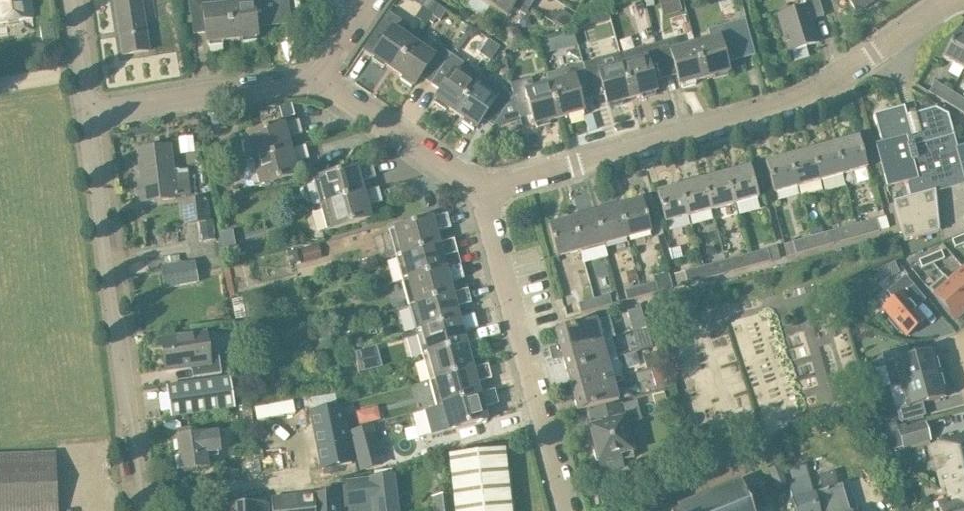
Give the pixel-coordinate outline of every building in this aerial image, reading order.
[(33,18),(30,0),(0,0),(0,23),(33,18)] [(149,51),(140,0),(138,0),(119,3),(125,37),(120,37),(123,55),(149,51)] [(232,41),(227,5),(212,7),(211,0),(191,0),(189,0),(194,36),(206,34),(207,44),(209,44),(209,47),(222,45),(221,42),(232,41)] [(232,41),(243,39),(243,43),(256,41),(255,38),(257,37),(256,27),(291,23),(288,0),(243,0),(243,3),(227,5),(232,41)] [(434,3),(430,0),(413,0),(429,11),(434,3)] [(530,9),(516,0),(470,0),(466,7),(482,17),(489,7),(507,18),(513,8),(525,16),(530,9)] [(530,9),(534,1),(533,0),(516,0),(530,9)] [(663,15),(681,11),(678,0),(659,0),(663,15)] [(823,17),(818,0),(805,0),(807,7),(779,16),(786,39),(783,40),(784,44),(786,43),(789,52),(819,43),(812,20),(823,17)] [(876,0),(848,0),(856,13),(876,0)] [(439,21),(446,11),(439,6),(432,16),(436,19),(439,21)] [(616,6),(608,8),(610,16),(618,14),(616,6)] [(561,11),(554,22),(568,30),(574,20),(572,18),(561,11)] [(388,12),(362,49),(372,56),(372,57),(373,58),(372,61),(382,68),(385,65),(393,71),(413,43),(401,34),(406,25),(388,12)] [(607,13),(590,18),(592,25),(609,20),(607,13)] [(711,40),(694,44),(704,79),(714,76),(714,79),(728,76),(727,73),(729,72),(726,62),(754,54),(745,20),(708,30),(711,40)] [(470,27),(465,35),(473,41),(478,33),(470,27)] [(505,37),(505,38),(505,39),(505,40),(506,41),(506,42),(506,43),(507,43),(507,44),(508,44),(508,45),(509,45),(510,46),(511,46),(512,46),(513,46),(514,46),(515,46),(516,46),(517,45),(518,45),(518,44),(519,44),(519,43),(520,43),(520,42),(521,41),(521,40),(521,39),(521,38),(521,37),(521,36),(521,35),(520,35),(520,34),(519,33),(519,32),(518,32),(517,31),(516,31),(515,31),(515,30),(514,30),(513,30),(512,30),(511,30),(510,31),(509,31),(508,32),(507,33),(507,34),(506,34),(506,35),(506,36),(505,36),(505,37)] [(963,72),(963,70),(963,35),(958,31),(942,60),(963,72)] [(676,39),(656,45),(665,79),(676,76),(678,86),(681,86),(682,88),(695,85),(694,82),(704,79),(694,44),(678,48),(676,39)] [(489,40),(480,53),(491,61),(501,48),(489,40)] [(549,41),(539,44),(541,54),(552,52),(549,41)] [(413,43),(393,71),(402,77),(400,80),(411,87),(412,85),(414,86),(420,77),(430,84),(450,55),(432,43),(426,52),(413,43)] [(635,51),(619,55),(622,64),(631,99),(641,97),(642,100),(655,96),(654,93),(656,92),(654,82),(665,79),(656,45),(635,51)] [(450,55),(430,84),(440,91),(434,100),(435,101),(433,103),(445,111),(447,109),(455,114),(475,85),(481,77),(467,67),(450,55)] [(606,69),(586,74),(593,99),(604,96),(606,106),(609,106),(610,109),(623,105),(622,102),(631,99),(622,64),(606,69)] [(563,70),(547,75),(550,85),(559,119),(569,116),(570,120),(582,116),(581,113),(583,112),(581,103),(593,99),(586,74),(583,65),(563,70)] [(475,85),(455,114),(463,120),(461,123),(472,130),(474,128),(476,129),(482,120),(493,127),(520,120),(514,100),(495,86),(481,77),(475,85)] [(530,79),(510,85),(514,100),(520,120),(531,117),(533,126),(536,126),(537,129),(550,125),(549,122),(559,119),(550,85),(533,89),(530,79)] [(929,92),(946,102),(952,91),(936,82),(929,92)] [(952,91),(946,102),(963,114),(963,99),(952,91)] [(289,104),(283,106),(286,116),(292,114),(289,104)] [(876,147),(887,187),(907,182),(912,199),(894,204),(905,243),(939,233),(934,193),(963,185),(963,149),(957,151),(948,116),(935,109),(906,117),(904,108),(873,116),(881,146),(876,147)] [(224,114),(211,116),(213,130),(226,128),(224,114)] [(291,150),(288,138),(302,134),(298,121),(245,135),(240,137),(247,163),(291,150)] [(858,138),(834,145),(843,176),(867,170),(858,138)] [(821,183),(843,176),(834,145),(812,151),(821,183)] [(305,146),(291,150),(247,163),(254,188),(298,176),(294,164),(309,160),(305,146)] [(175,197),(189,196),(186,175),(173,177),(170,147),(138,150),(142,185),(140,185),(142,203),(176,199),(175,197)] [(798,189),(821,183),(812,151),(789,158),(798,189)] [(798,189),(789,158),(766,164),(775,195),(798,189)] [(364,194),(363,193),(360,182),(375,178),(371,164),(357,168),(313,180),(320,206),(364,194)] [(750,168),(726,174),(735,206),(759,199),(750,168)] [(726,174),(703,181),(712,212),(735,206),(726,174)] [(703,181),(680,187),(689,218),(712,212),(703,181)] [(689,218),(680,187),(657,193),(666,225),(689,218)] [(378,189),(363,193),(364,194),(320,206),(327,231),(371,219),(367,207),(382,203),(378,189)] [(206,200),(183,203),(184,215),(186,224),(197,223),(199,241),(211,240),(208,221),(208,215),(206,200)] [(619,208),(627,239),(651,233),(642,201),(619,208)] [(619,208),(596,214),(604,246),(627,239),(619,208)] [(604,246),(596,214),(573,220),(581,252),(604,246)] [(439,244),(436,232),(450,229),(447,215),(394,229),(388,231),(395,256),(439,244)] [(886,217),(876,219),(879,231),(889,228),(886,217)] [(876,219),(857,224),(861,236),(879,231),(876,219)] [(558,258),(581,252),(573,220),(549,226),(558,258)] [(857,224),(839,229),(843,241),(861,236),(857,224)] [(232,231),(219,234),(221,250),(235,248),(232,231)] [(831,232),(811,237),(815,249),(834,244),(831,232)] [(955,248),(963,244),(963,238),(963,236),(952,240),(955,248)] [(811,237),(793,242),(796,254),(815,249),(811,237)] [(446,270),(446,269),(443,257),(457,254),(453,240),(439,244),(395,256),(402,281),(446,270)] [(793,242),(784,245),(787,257),(796,254),(793,242)] [(318,246),(302,250),(306,262),(321,258),(318,246)] [(769,251),(749,256),(751,266),(771,260),(780,258),(777,248),(769,251)] [(296,251),(287,253),(290,265),(299,263),(296,251)] [(930,256),(933,264),(944,259),(941,252),(930,256)] [(734,271),(751,266),(749,256),(731,261),(734,271)] [(919,261),(922,268),(933,264),(930,256),(919,261)] [(198,283),(194,262),(160,268),(163,289),(198,283)] [(632,262),(620,266),(625,282),(637,278),(632,262)] [(703,269),(706,278),(726,273),(723,263),(703,269)] [(893,264),(879,271),(883,280),(897,273),(893,264)] [(453,295),(452,294),(449,283),(464,279),(460,265),(446,269),(446,270),(402,281),(409,306),(453,295)] [(948,281),(963,299),(963,270),(963,268),(948,281)] [(688,283),(706,278),(703,269),(686,274),(688,283)] [(656,282),(640,287),(643,296),(659,292),(671,288),(666,273),(655,276),(656,282)] [(956,321),(963,314),(963,299),(948,281),(944,276),(929,289),(956,321)] [(894,300),(883,309),(891,319),(888,321),(897,331),(900,329),(907,337),(925,321),(914,309),(925,300),(905,277),(887,292),(894,300)] [(628,300),(643,296),(640,287),(625,291),(628,300)] [(459,320),(459,319),(456,308),(471,304),(467,290),(452,294),(453,295),(409,306),(416,332),(459,320)] [(594,299),(597,309),(613,304),(610,295),(594,299)] [(582,313),(597,309),(594,299),(579,304),(582,313)] [(641,308),(627,312),(633,332),(646,328),(641,308)] [(474,315),(459,319),(459,320),(416,332),(422,357),(466,345),(466,344),(463,333),(478,329),(474,315)] [(559,347),(549,350),(551,356),(612,339),(615,338),(614,334),(609,318),(594,322),(555,333),(559,347)] [(647,329),(638,332),(641,343),(650,340),(647,329)] [(219,354),(209,355),(207,336),(161,342),(165,370),(196,366),(198,378),(221,375),(219,354)] [(616,358),(618,358),(612,339),(620,336),(615,338),(612,339),(551,356),(553,362),(562,359),(566,372),(616,358)] [(481,340),(466,344),(466,345),(422,357),(429,382),(473,370),(473,369),(470,358),(484,354),(481,340)] [(933,352),(909,358),(906,347),(882,353),(891,388),(901,385),(942,374),(939,361),(936,362),(933,352)] [(368,354),(359,356),(362,371),(371,369),(368,354)] [(651,355),(643,358),(646,370),(654,368),(651,355)] [(262,358),(248,362),(252,376),(266,372),(262,358)] [(570,385),(560,388),(562,394),(621,377),(620,373),(621,367),(617,361),(616,358),(566,372),(570,385)] [(480,395),(480,394),(477,383),(491,379),(487,365),(473,369),(473,370),(429,382),(436,407),(480,395)] [(662,370),(651,372),(656,390),(667,387),(662,370)] [(901,385),(907,407),(897,410),(900,422),(925,415),(922,404),(945,397),(943,387),(946,387),(942,374),(901,385)] [(623,382),(621,377),(562,394),(563,400),(572,398),(576,412),(618,400),(614,384),(623,382)] [(229,378),(167,387),(172,418),(233,408),(229,378)] [(494,390),(480,394),(480,395),(436,407),(443,432),(487,420),(483,408),(498,404),(494,390)] [(278,391),(265,394),(267,403),(280,400),(278,391)] [(663,394),(653,396),(657,409),(667,406),(663,394)] [(335,395),(311,399),(314,413),(338,409),(335,395)] [(602,473),(623,468),(620,456),(633,453),(625,425),(642,421),(636,401),(589,414),(592,427),(589,428),(595,450),(594,450),(596,461),(598,460),(602,473)] [(292,402),(255,409),(257,420),(294,413),(292,402)] [(312,414),(323,469),(338,466),(340,472),(351,469),(340,408),(338,409),(314,413),(312,414)] [(372,409),(356,413),(359,425),(379,420),(377,412),(372,409)] [(899,431),(904,448),(930,441),(925,423),(899,431)] [(374,428),(352,433),(361,469),(382,464),(374,428)] [(205,454),(220,452),(217,433),(203,435),(177,438),(182,472),(208,468),(205,454)] [(952,453),(949,442),(930,446),(944,503),(936,505),(938,510),(940,510),(963,510),(963,449),(952,453)] [(504,451),(449,456),(455,510),(510,510),(504,451)] [(56,454),(0,456),(0,510),(58,510),(56,454)] [(776,489),(786,486),(778,467),(769,470),(776,489)] [(814,494),(809,475),(787,481),(793,501),(790,501),(793,510),(848,510),(841,486),(814,494)] [(348,508),(372,505),(373,510),(397,510),(393,477),(345,482),(348,508)] [(902,492),(911,489),(908,481),(900,484),(902,492)] [(754,509),(752,509),(749,502),(751,501),(749,496),(747,497),(744,489),(746,488),(744,484),(742,484),(741,482),(738,483),(738,482),(734,484),(734,485),(725,489),(724,487),(720,489),(720,490),(711,494),(711,493),(706,494),(707,496),(697,500),(697,498),(692,500),(693,501),(683,505),(683,504),(678,506),(679,507),(676,508),(678,510),(755,510),(754,509)] [(747,491),(756,510),(761,510),(767,508),(758,486),(747,491)] [(315,510),(339,510),(338,493),(314,494),(315,510)] [(314,494),(271,499),(272,510),(315,510),(314,494)] [(450,497),(433,499),(435,510),(451,510),(450,497)] [(896,500),(900,510),(908,510),(903,498),(896,500)] [(269,503),(216,506),(216,510),(269,510),(269,503)]
